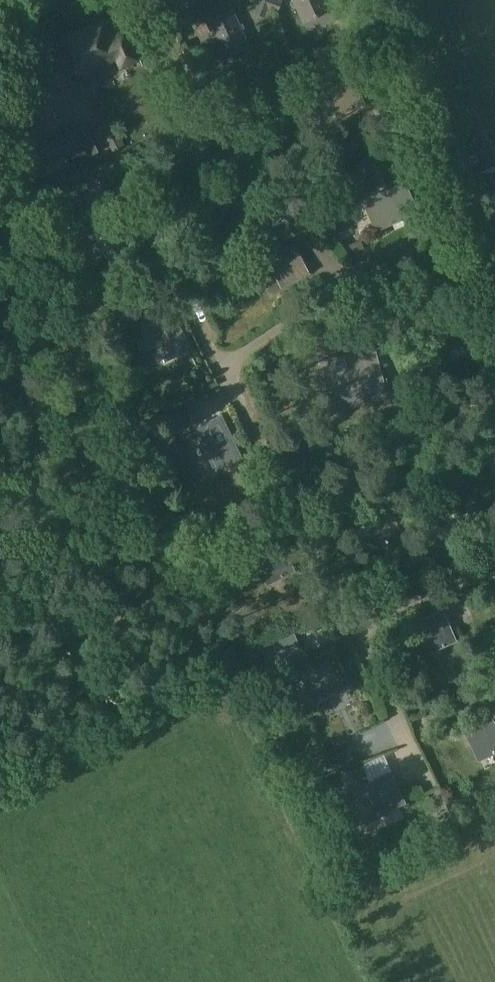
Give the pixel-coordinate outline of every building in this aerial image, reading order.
[(332,0),(301,0),(310,19),(336,8),(332,0)] [(254,46),(240,9),(214,19),(228,57),(254,46)] [(100,22),(62,38),(83,88),(96,83),(89,65),(115,55),(119,64),(134,58),(121,27),(109,32),(106,24),(100,22)] [(352,72),(324,83),(336,114),(365,103),(352,72)] [(31,178),(83,154),(71,128),(19,152),(31,178)] [(494,182),(494,167),(485,169),(488,183),(494,182)] [(361,198),(374,231),(405,218),(392,189),(386,191),(385,189),(361,198)] [(280,287),(309,272),(294,242),(263,256),(280,287)] [(186,344),(173,316),(147,328),(160,355),(186,344)] [(327,358),(334,392),(383,381),(375,346),(327,358)] [(243,457),(222,414),(195,427),(201,438),(198,439),(213,471),(243,457)] [(388,483),(359,496),(376,528),(405,515),(388,483)] [(265,584),(295,570),(281,542),(252,555),(265,584)] [(414,621),(427,652),(456,640),(444,611),(439,613),(438,610),(414,621)] [(305,662),(321,697),(348,685),(333,651),(305,662)] [(477,760),(494,752),(494,722),(492,716),(463,729),(477,760)] [(376,753),(354,761),(361,781),(384,772),(376,753)] [(391,810),(376,777),(348,789),(362,822),(391,810)]
